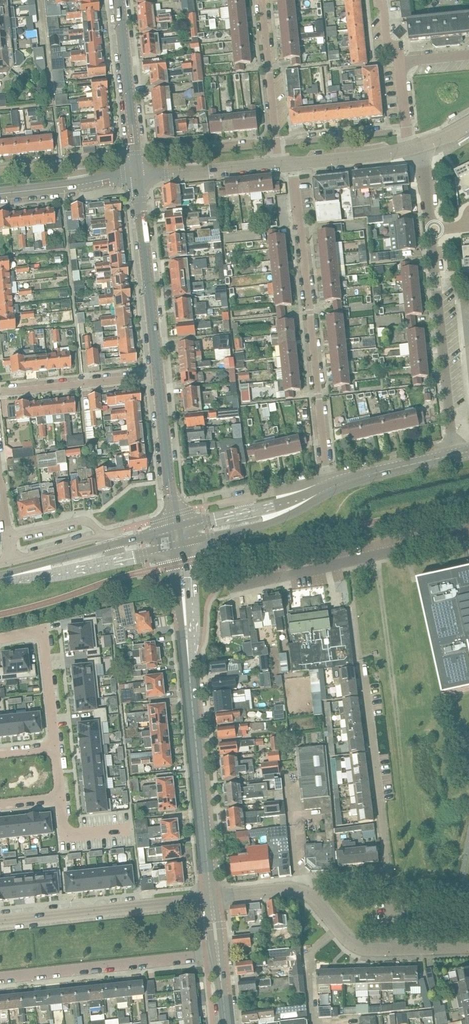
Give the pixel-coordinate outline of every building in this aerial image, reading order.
[(57,16),(61,16),(60,5),(80,3),(98,1),(98,0),(45,0),(46,17),(57,16)] [(189,14),(196,13),(194,0),(187,0),(189,14)] [(296,12),(294,0),(279,2),(280,13),(296,12)] [(411,10),(410,0),(400,0),(401,11),(411,10)] [(98,1),(80,3),(80,9),(66,11),(66,15),(98,12),(99,12),(98,1)] [(139,20),(167,17),(166,10),(159,11),(159,15),(156,15),(155,4),(138,6),(139,20)] [(361,4),(346,6),(346,13),(339,13),(340,19),(362,16),(361,4)] [(246,17),(245,5),(229,7),(231,19),(246,17)] [(0,9),(0,20),(9,19),(8,8),(0,9)] [(411,10),(401,11),(402,19),(412,17),(411,10)] [(98,12),(66,15),(67,20),(81,18),(82,24),(99,22),(98,12)] [(296,12),(280,13),(281,25),(297,23),(296,12)] [(197,29),(196,13),(189,14),(191,29),(197,29)] [(409,21),(411,41),(426,39),(426,40),(432,39),(433,44),(436,47),(459,45),(463,41),(462,36),(468,35),(468,15),(409,21)] [(58,27),(57,16),(46,17),(47,28),(58,27)] [(139,20),(140,33),(169,30),(168,22),(172,22),(171,16),(167,17),(139,20)] [(364,28),(362,16),(340,19),(340,23),(348,23),(348,30),(364,28)] [(247,29),(246,17),(231,19),(232,30),(247,29)] [(0,20),(0,31),(10,30),(16,29),(15,18),(9,19),(0,20)] [(99,22),(82,24),(83,31),(68,32),(68,30),(59,31),(58,27),(47,28),(49,38),(68,36),(100,33),(99,22)] [(297,23),(281,25),(282,37),(298,35),(297,23)] [(33,27),(27,28),(27,31),(26,32),(26,39),(37,38),(36,30),(34,31),(33,27)] [(364,28),(348,30),(349,37),(342,38),(342,43),(365,40),(364,28)] [(249,40),(247,29),(232,30),(233,42),(249,40)] [(0,31),(0,42),(11,41),(10,30),(0,31)] [(100,33),(68,36),(69,42),(84,40),(84,46),(101,44),(100,33)] [(179,38),(167,39),(160,40),(159,35),(141,37),(142,48),(179,44),(179,38)] [(298,37),(298,35),(282,37),(284,48),(299,46),(299,41),(325,38),(325,35),(318,35),(298,37)] [(38,44),(37,38),(26,39),(27,46),(31,45),(31,49),(37,48),(37,45),(38,44)] [(49,41),(50,49),(60,48),(59,40),(49,41)] [(249,40),(233,42),(234,53),(250,52),(249,40)] [(365,40),(342,43),(343,47),(350,47),(351,54),(366,52),(365,40)] [(11,41),(0,42),(0,52),(12,51),(11,41)] [(183,43),(179,44),(142,48),(143,58),(161,56),(161,51),(184,49),(183,43)] [(101,44),(84,46),(77,46),(78,51),(61,53),(60,48),(49,49),(51,60),(71,58),(102,54),(101,44)] [(301,64),(299,46),(284,48),(285,59),(292,59),(293,65),(301,64)] [(43,48),(37,48),(31,49),(31,53),(38,53),(38,58),(44,58),(43,48)] [(0,52),(0,62),(10,70),(14,66),(19,66),(22,62),(22,56),(18,53),(12,54),(12,51),(0,52)] [(250,52),(234,53),(236,71),(244,70),(243,64),(251,63),(250,52)] [(366,52),(351,54),(352,61),(344,62),(345,67),(367,64),(366,52)] [(103,65),(102,54),(71,58),(71,63),(86,61),(86,67),(103,65)] [(192,69),(191,62),(186,62),(167,64),(167,60),(144,62),(145,73),(150,72),(151,73),(155,72),(155,74),(161,74),(161,72),(181,70),(181,72),(183,72),(183,70),(192,69)] [(191,62),(192,69),(193,81),(203,80),(201,61),(191,62)] [(0,62),(0,80),(2,79),(2,75),(7,74),(10,70),(0,62)] [(104,64),(103,65),(86,67),(87,73),(72,75),(72,79),(106,76),(104,64)] [(356,82),(379,80),(378,68),(354,70),(356,82)] [(53,83),(63,82),(62,69),(52,70),(53,83)] [(289,97),(301,95),(298,69),(286,70),(289,97)] [(184,76),(183,72),(181,72),(181,70),(161,72),(161,74),(155,74),(155,72),(151,73),(152,85),(169,83),(168,77),(184,76)] [(92,92),(107,91),(106,80),(76,83),(76,88),(92,86),(92,92)] [(379,80),(356,82),(356,87),(365,87),(365,93),(381,92),(379,80)] [(198,99),(205,98),(203,82),(194,83),(196,99),(198,99)] [(179,101),(186,100),(185,94),(171,96),(170,89),(152,91),(154,103),(179,101)] [(107,91),(92,92),(93,98),(78,100),(78,104),(108,101),(107,91)] [(366,103),(362,103),(363,118),(383,116),(381,92),(365,93),(366,103)] [(54,96),(55,106),(68,105),(67,94),(54,96)] [(301,95),(289,97),(292,126),(304,125),(302,109),(301,95)] [(362,103),(362,97),(356,97),(357,104),(350,104),(352,120),(363,118),(362,103)] [(198,99),(199,105),(197,106),(197,111),(207,110),(206,98),(205,98),(198,99)] [(345,105),(338,106),(340,121),(352,120),(350,104),(350,98),(344,99),(345,105)] [(333,106),(326,107),(328,122),(340,121),(338,106),(338,99),(332,100),(333,106)] [(179,101),(154,103),(155,114),(172,112),(172,107),(186,106),(186,100),(179,101)] [(321,107),(314,108),(316,123),(328,122),(326,107),(326,100),(320,101),(321,107)] [(109,112),(108,101),(78,104),(79,109),(94,107),(94,114),(109,112)] [(309,109),(302,109),(304,125),(316,123),(314,108),(314,102),(308,102),(309,109)] [(250,114),(245,115),(246,130),(258,129),(256,114),(255,106),(249,106),(250,114)] [(223,133),(221,117),(216,118),(215,110),(209,111),(211,134),(223,133)] [(109,112),(94,114),(95,120),(80,121),(80,125),(110,122),(109,112)] [(245,115),(233,116),(234,132),(246,130),(245,115)] [(156,129),(198,125),(198,119),(194,119),(174,121),(173,116),(155,118),(156,129)] [(234,132),(233,116),(221,117),(223,133),(234,132)] [(59,120),(61,139),(62,149),(73,148),(72,137),(80,137),(79,133),(66,134),(64,119),(59,120)] [(110,122),(80,125),(81,130),(96,129),(96,135),(112,133),(110,122)] [(198,129),(198,125),(156,129),(157,139),(175,138),(174,133),(188,131),(188,130),(198,129)] [(112,133),(96,135),(87,136),(88,141),(82,142),(83,147),(113,144),(112,133)] [(52,137),(39,138),(41,151),(53,150),(52,137)] [(80,137),(72,137),(73,148),(81,147),(80,137)] [(41,151),(39,138),(26,139),(28,153),(41,151)] [(28,153),(26,139),(14,141),(15,154),(28,153)] [(15,154),(14,141),(1,142),(2,156),(15,154)] [(454,172),(457,177),(455,178),(456,188),(457,188),(457,187),(461,185),(464,192),(468,189),(468,165),(454,172)] [(384,194),(384,198),(408,196),(407,186),(409,185),(407,185),(406,180),(408,180),(407,168),(387,170),(387,171),(382,172),(384,194)] [(382,171),(368,172),(370,196),(384,194),(382,172),(382,171)] [(355,187),(350,187),(352,207),(354,218),(365,217),(364,207),(371,206),(371,204),(370,196),(368,172),(354,174),(355,187)] [(352,207),(350,187),(349,174),(313,178),(316,204),(316,206),(318,223),(342,220),(339,196),(342,196),(343,212),(347,211),(348,219),(354,219),(354,218),(352,207)] [(261,177),(262,192),(280,190),(279,183),(273,183),(272,176),(261,177)] [(262,192),(261,177),(249,178),(250,193),(262,192)] [(249,178),(238,179),(239,195),(250,193),(249,178)] [(239,195),(238,179),(226,180),(227,188),(220,189),(221,196),(239,195)] [(214,182),(207,183),(208,193),(215,192),(214,182)] [(164,198),(195,195),(195,194),(199,194),(198,189),(195,190),(194,189),(186,190),(186,185),(163,187),(163,190),(161,191),(162,194),(163,195),(164,198)] [(215,192),(208,193),(210,205),(217,204),(215,192)] [(195,195),(164,198),(164,201),(162,202),(163,206),(165,207),(165,208),(182,206),(182,202),(196,200),(195,195)] [(412,212),(410,198),(393,200),(394,206),(396,206),(396,214),(412,212)] [(105,214),(120,212),(119,201),(85,205),(86,216),(90,215),(89,209),(104,208),(105,214)] [(380,203),(371,204),(371,206),(364,207),(365,217),(372,217),(371,209),(380,208),(380,203)] [(71,206),(72,216),(74,236),(79,236),(77,221),(84,220),(82,205),(71,206)] [(381,216),(380,208),(371,209),(372,217),(381,216)] [(42,210),(43,225),(54,223),(55,228),(61,228),(59,210),(54,211),(54,209),(42,210)] [(42,210),(30,212),(32,226),(43,225),(42,210)] [(200,213),(195,213),(183,214),(183,210),(165,212),(166,223),(200,220),(200,213)] [(32,226),(30,212),(19,213),(20,227),(32,226)] [(120,212),(105,214),(105,220),(90,222),(91,226),(121,223),(120,212)] [(8,214),(8,213),(0,214),(0,231),(10,230),(9,228),(8,214)] [(20,227),(19,213),(8,214),(9,228),(20,227)] [(201,225),(200,220),(166,223),(167,233),(177,232),(185,231),(185,227),(201,225)] [(399,237),(414,235),(412,221),(389,224),(390,229),(398,228),(399,237)] [(122,234),(121,223),(91,226),(91,231),(106,230),(107,235),(122,234)] [(254,231),(253,223),(243,224),(244,232),(254,231)] [(342,224),(333,225),(326,225),(326,232),(319,233),(320,244),(335,242),(334,232),(343,231),(342,224)] [(220,229),(213,230),(212,230),(214,243),(221,242),(220,229)] [(271,249),(286,248),(285,236),(277,237),(276,230),(269,231),(271,249)] [(122,234),(107,235),(108,242),(93,243),(93,247),(123,244),(122,234)] [(194,234),(186,235),(168,237),(169,248),(204,244),(204,238),(194,239),(194,234)] [(394,237),(395,246),(392,247),(392,252),(415,249),(414,235),(399,237),(394,237)] [(222,254),(221,242),(214,243),(215,255),(222,254)] [(335,242),(320,244),(321,256),(336,254),(335,242)] [(123,244),(93,247),(94,253),(108,251),(109,256),(124,255),(123,244)] [(208,244),(204,244),(169,248),(170,258),(188,256),(187,252),(208,249),(208,244)] [(286,248),(271,249),(272,261),(287,259),(286,248)] [(368,262),(367,251),(360,252),(361,263),(368,262)] [(392,260),(392,251),(378,252),(379,262),(392,260)] [(222,254),(215,255),(216,268),(224,267),(222,254)] [(337,266),(336,254),(321,256),(322,268),(337,266)] [(124,255),(109,256),(110,263),(95,265),(95,269),(125,265),(124,255)] [(9,271),(10,271),(8,258),(0,259),(0,272),(9,271)] [(288,271),(287,259),(272,261),(273,272),(288,271)] [(171,273),(203,270),(202,264),(189,266),(188,260),(170,262),(171,273)] [(403,282),(419,280),(417,268),(410,269),(409,263),(401,263),(403,282)] [(126,265),(125,265),(95,269),(96,274),(104,273),(105,279),(127,277),(126,265)] [(373,274),(384,273),(384,265),(372,266),(373,274)] [(339,277),(337,266),(322,268),(323,279),(339,277)] [(203,270),(171,273),(173,284),(191,282),(190,277),(203,276),(203,270)] [(0,272),(0,284),(10,283),(9,271),(0,272)] [(78,271),(73,272),(73,280),(81,279),(80,271),(78,271)] [(290,282),(288,271),(273,272),(274,284),(290,282)] [(105,279),(96,280),(97,284),(112,283),(112,289),(128,287),(127,277),(105,279)] [(339,277),(323,279),(325,290),(340,288),(339,277)] [(419,280),(403,282),(404,293),(420,292),(419,280)] [(77,282),(74,282),(75,292),(82,291),(81,281),(80,281),(77,282)] [(270,296),(275,295),(291,294),(290,282),(274,284),(268,284),(270,296)] [(0,284),(0,296),(11,295),(10,283),(0,284)] [(205,289),(204,283),(173,286),(174,297),(192,295),(191,290),(205,289)] [(113,295),(98,297),(91,297),(92,302),(129,298),(128,287),(112,289),(113,295)] [(226,288),(215,289),(216,296),(227,295),(226,288)] [(340,288),(325,290),(326,302),(333,301),(334,307),(342,307),(340,288)] [(421,303),(420,292),(404,293),(405,305),(421,303)] [(292,305),(291,294),(275,295),(277,313),(285,312),(284,306),(292,305)] [(0,296),(0,307),(12,306),(11,295),(0,296)] [(129,298),(92,302),(89,302),(90,307),(114,304),(115,310),(130,308),(129,298)] [(176,313),(207,309),(206,304),(193,305),(192,299),(174,301),(176,313)] [(421,303),(405,305),(407,323),(415,322),(414,315),(422,315),(421,303)] [(12,306),(0,307),(0,318),(14,317),(19,316),(18,305),(12,306)] [(130,308),(115,310),(115,316),(100,318),(101,322),(131,319),(130,308)] [(208,315),(207,309),(176,313),(177,323),(195,321),(194,316),(208,315)] [(328,329),(344,327),(342,309),(334,310),(335,317),(327,317),(328,329)] [(280,335),(295,334),(294,321),(286,322),(285,315),(278,316),(280,335)] [(0,318),(0,331),(16,329),(14,317),(0,318)] [(131,319),(101,322),(101,327),(116,325),(117,331),(132,330),(131,319)] [(178,336),(188,335),(196,334),(196,330),(210,329),(210,326),(208,327),(207,322),(177,325),(178,336)] [(409,344),(425,342),(424,330),(416,331),(415,325),(407,326),(409,344)] [(345,339),(344,327),(328,329),(330,341),(345,339)] [(35,339),(44,338),(43,329),(35,330),(35,332),(29,333),(30,339),(35,339)] [(132,330),(117,331),(117,337),(103,339),(103,343),(133,340),(132,330)] [(280,335),(272,336),(273,347),(281,346),(296,344),(295,334),(280,335)] [(89,336),(82,337),(82,344),(85,343),(88,367),(99,365),(98,356),(97,350),(91,351),(89,336)] [(231,349),(229,336),(220,337),(221,350),(231,349)] [(346,351),(345,339),(330,341),(331,352),(346,351)] [(133,340),(103,343),(103,348),(118,347),(120,359),(105,360),(105,365),(135,362),(133,340)] [(180,355),(195,353),(194,348),(201,347),(200,341),(179,344),(180,355)] [(425,342),(409,344),(411,355),(426,354),(425,342)] [(297,355),(296,344),(281,346),(282,357),(297,355)] [(60,369),(57,349),(55,350),(55,354),(46,355),(48,370),(60,369)] [(57,349),(60,369),(71,367),(69,353),(60,354),(60,349),(57,349)] [(227,360),(234,359),(233,350),(226,350),(227,360)] [(346,351),(331,352),(332,364),(347,362),(346,351)] [(32,357),(23,358),(25,373),(37,371),(35,352),(32,352),(32,357)] [(48,370),(46,355),(38,356),(37,352),(35,352),(37,371),(48,370)] [(195,353),(180,355),(181,364),(203,362),(202,357),(195,358),(195,353)] [(426,354),(411,355),(412,367),(427,365),(426,354)] [(298,367),(297,355),(282,357),(283,369),(298,367)] [(25,373),(23,358),(23,357),(10,358),(10,359),(2,360),(3,366),(11,365),(12,375),(25,373)] [(235,369),(234,359),(227,360),(225,360),(226,370),(231,369),(235,369)] [(211,361),(203,362),(181,364),(182,374),(197,373),(196,368),(212,367),(211,361)] [(349,374),(347,362),(332,364),(333,375),(349,374)] [(429,377),(427,365),(412,367),(414,385),(422,384),(421,377),(429,377)] [(298,367),(283,369),(284,380),(299,379),(298,367)] [(197,373),(182,374),(183,384),(205,382),(204,377),(197,378),(197,373)] [(240,374),(240,381),(251,380),(250,373),(240,374)] [(350,391),(349,374),(333,375),(334,387),(342,386),(343,392),(350,391)] [(301,390),(299,379),(284,380),(279,381),(280,393),(285,392),(286,398),(294,397),(293,391),(301,390)] [(241,384),(243,402),(251,402),(249,384),(241,384)] [(212,390),(213,392),(201,393),(200,388),(184,390),(185,401),(216,398),(216,396),(213,397),(213,395),(218,395),(218,390),(212,390)] [(124,404),(139,402),(138,391),(106,395),(107,401),(107,406),(124,404)] [(86,432),(92,431),(92,427),(96,426),(95,411),(101,411),(100,406),(99,396),(88,397),(90,411),(84,412),(86,432)] [(74,398),(62,400),(63,414),(75,413),(74,398)] [(216,405),(216,398),(185,401),(186,411),(202,410),(202,406),(216,405)] [(63,414),(62,400),(50,401),(52,415),(53,423),(61,423),(62,428),(67,428),(67,422),(64,422),(63,414)] [(52,415),(50,401),(39,402),(40,416),(52,415)] [(29,417),(27,402),(15,404),(15,405),(7,406),(8,421),(16,420),(17,420),(30,419),(29,417)] [(28,402),(27,402),(29,417),(40,416),(39,402),(28,403),(28,402)] [(124,404),(125,410),(110,412),(111,416),(141,413),(139,402),(124,404)] [(235,408),(217,410),(218,418),(240,416),(239,408),(235,408)] [(218,418),(217,410),(198,412),(198,414),(187,415),(187,414),(186,414),(187,428),(206,426),(205,420),(218,418)] [(405,414),(408,429),(419,426),(418,419),(424,417),(422,410),(405,414)] [(141,413),(111,416),(111,421),(126,419),(127,425),(142,424),(141,413)] [(405,414),(394,416),(397,431),(408,429),(405,414)] [(397,431),(394,416),(382,419),(386,434),(397,431)] [(382,419),(371,421),(374,436),(386,434),(382,419)] [(374,436),(371,421),(360,424),(363,439),(374,436)] [(142,424),(127,425),(127,431),(112,433),(113,437),(143,434),(142,424)] [(241,424),(233,425),(234,440),(243,440),(241,424)] [(363,439),(360,424),(342,428),(343,435),(350,434),(352,441),(363,439)] [(189,443),(199,442),(206,441),(205,434),(215,433),(215,427),(188,430),(189,443)] [(82,434),(67,435),(68,447),(83,446),(82,434)] [(143,434),(113,437),(113,442),(128,440),(129,446),(144,445),(143,434)] [(288,440),(291,455),(302,452),(301,445),(307,443),(305,436),(288,440)] [(221,441),(221,448),(222,454),(226,453),(228,469),(225,469),(227,482),(244,478),(242,464),(246,463),(243,440),(234,440),(221,441)] [(291,455),(288,440),(276,442),(280,457),(291,455)] [(215,442),(199,444),(189,445),(191,458),(208,456),(207,449),(216,449),(215,442)] [(280,457),(276,442),(265,445),(268,460),(280,457)] [(13,459),(26,457),(25,450),(22,450),(21,444),(11,445),(13,459)] [(144,445),(129,446),(129,452),(115,454),(115,458),(128,457),(145,456),(144,445)] [(268,460),(265,445),(247,448),(249,456),(255,455),(257,462),(268,460)] [(66,464),(64,454),(64,452),(36,456),(38,469),(47,468),(52,467),(57,467),(57,465),(59,465),(66,464)] [(145,456),(128,457),(129,472),(130,472),(147,470),(145,456)] [(26,457),(13,459),(6,460),(7,466),(26,464),(26,457)] [(128,457),(115,458),(116,467),(108,468),(108,469),(109,482),(110,482),(130,479),(130,472),(129,472),(128,457)] [(26,464),(7,466),(8,472),(27,470),(26,464)] [(108,469),(96,471),(98,491),(111,489),(110,482),(109,482),(108,469)] [(84,497),(81,470),(77,471),(78,482),(71,483),(72,500),(81,499),(81,497),(84,497)] [(81,470),(84,497),(88,496),(88,498),(97,497),(95,480),(87,481),(86,470),(81,470)] [(56,481),(58,502),(70,501),(69,484),(59,485),(58,480),(56,481)] [(47,488),(40,489),(43,514),(55,511),(52,484),(46,485),(47,488)] [(31,517),(25,487),(16,489),(18,497),(21,497),(22,503),(18,503),(21,519),(31,517)] [(25,487),(31,517),(41,515),(38,499),(33,500),(31,488),(28,489),(27,487),(25,487)] [(417,581),(442,696),(468,690),(468,569),(417,581)] [(282,594),(273,595),(276,623),(277,623),(277,625),(277,627),(283,626),(281,617),(285,616),(282,594)] [(276,623),(273,595),(263,596),(264,605),(252,606),(254,616),(255,623),(264,622),(262,614),(269,613),(270,620),(271,620),(272,626),(277,625),(277,623),(276,623)] [(133,603),(111,608),(116,644),(127,643),(126,635),(125,632),(124,628),(138,625),(139,629),(139,633),(142,633),(152,631),(149,613),(134,615),(132,604),(133,604),(133,603)] [(252,606),(246,607),(248,618),(248,620),(249,620),(249,626),(250,631),(251,630),(255,630),(255,628),(255,623),(254,616),(252,606)] [(250,631),(249,626),(249,620),(248,620),(234,621),(232,607),(220,608),(223,631),(230,630),(231,636),(244,635),(244,637),(250,636),(250,631)] [(289,612),(291,622),(292,635),(293,635),(293,639),(295,642),(298,641),(298,643),(289,644),(291,650),(293,672),(344,666),(354,665),(347,611),(345,609),(340,610),(338,612),(339,614),(334,615),(332,613),(328,614),(327,608),(289,612)] [(84,625),(68,627),(69,633),(68,633),(69,639),(95,637),(94,625),(97,625),(96,620),(96,618),(83,619),(84,625)] [(259,656),(268,655),(267,646),(265,646),(264,641),(258,641),(257,630),(255,630),(251,630),(254,656),(259,656)] [(95,637),(69,639),(69,645),(70,645),(71,652),(86,650),(87,657),(100,655),(99,648),(97,648),(95,637)] [(142,658),(159,656),(158,648),(157,648),(157,645),(154,646),(154,643),(133,646),(133,651),(141,650),(142,657),(142,658)] [(16,652),(14,653),(17,679),(29,678),(36,678),(34,665),(28,666),(26,651),(24,652),(24,650),(16,651),(16,652)] [(133,651),(132,651),(133,658),(134,658),(142,657),(141,650),(133,651)] [(0,668),(0,681),(5,681),(5,680),(17,679),(14,653),(2,654),(3,668),(0,668)] [(286,653),(280,654),(282,673),(288,673),(286,653)] [(268,655),(259,656),(261,671),(270,670),(268,655)] [(159,656),(142,658),(143,665),(135,665),(136,671),(156,669),(156,667),(159,666),(159,664),(160,664),(159,656)] [(88,665),(72,667),(73,679),(97,676),(95,665),(101,665),(100,658),(87,659),(88,665)] [(227,672),(227,671),(226,660),(211,661),(212,674),(227,672)] [(228,677),(244,675),(244,669),(227,671),(227,672),(228,677)] [(342,684),(356,682),(355,669),(340,671),(342,684)] [(271,687),(270,673),(259,674),(260,688),(271,687)] [(244,675),(228,677),(213,679),(214,691),(236,689),(236,683),(248,681),(248,675),(244,675)] [(282,675),(275,676),(276,686),(283,685),(282,675)] [(97,676),(73,679),(74,690),(98,687),(97,676)] [(134,689),(163,686),(161,676),(145,677),(146,682),(133,683),(134,689)] [(358,696),(356,682),(342,684),(343,697),(358,696)] [(163,686),(134,689),(123,690),(124,702),(135,701),(134,694),(147,693),(147,698),(164,697),(163,686)] [(98,687),(74,690),(75,700),(99,698),(98,687)] [(216,709),(216,713),(250,709),(249,702),(231,703),(231,698),(245,697),(245,690),(239,690),(240,691),(214,694),(216,709)] [(99,698),(75,700),(76,712),(93,711),(93,717),(106,715),(105,708),(95,709),(94,699),(99,698)] [(346,714),(360,713),(359,699),(344,700),(346,714)] [(136,713),(126,714),(127,720),(165,716),(164,705),(154,706),(148,707),(148,712),(136,713)] [(276,713),(274,713),(274,721),(285,720),(283,706),(275,707),(276,713)] [(218,725),(228,723),(234,723),(233,719),(247,717),(246,710),(217,714),(218,725)] [(360,713),(346,714),(347,727),(362,726),(360,713)] [(39,714),(27,715),(29,734),(41,733),(39,714)] [(27,715),(16,716),(18,735),(18,736),(29,735),(29,734),(27,715)] [(94,723),(78,725),(79,736),(78,736),(78,737),(103,734),(102,723),(107,722),(106,715),(93,717),(94,723)] [(7,736),(18,735),(16,716),(5,717),(7,736)] [(165,716),(127,720),(128,730),(137,729),(137,724),(149,722),(150,727),(166,725),(165,716)] [(263,723),(252,724),(252,732),(264,731),(263,723)] [(128,730),(126,730),(127,739),(144,738),(151,737),(168,736),(166,725),(150,727),(150,732),(138,733),(137,729),(128,730)] [(219,739),(229,738),(237,737),(236,732),(242,732),(242,731),(249,730),(248,725),(235,726),(218,728),(219,739)] [(362,726),(347,727),(349,741),(364,739),(362,726)] [(103,734),(78,737),(79,747),(104,745),(103,734)] [(151,737),(144,738),(145,748),(152,747),(169,746),(168,744),(169,743),(169,738),(168,738),(168,736),(151,737)] [(272,751),(279,750),(278,737),(271,738),(272,751)] [(364,739),(349,741),(350,753),(365,751),(364,739)] [(221,754),(231,753),(239,753),(238,748),(251,747),(250,745),(248,745),(248,741),(220,744),(221,754)] [(104,745),(79,747),(80,748),(81,758),(105,755),(100,755),(99,746),(104,745)] [(140,754),(131,755),(132,760),(140,759),(149,758),(153,758),(170,756),(169,746),(152,747),(152,752),(140,754)] [(296,749),(301,799),(304,799),(305,809),(322,808),(322,814),(333,813),(331,796),(326,746),(296,749)] [(280,762),(279,752),(269,753),(270,763),(280,762)] [(105,755),(81,758),(82,769),(106,767),(105,755)] [(352,770),(367,769),(366,755),(351,756),(352,770)] [(170,756),(153,758),(153,763),(154,769),(161,768),(171,767),(170,756)] [(223,769),(254,766),(253,759),(238,761),(238,757),(221,759),(223,769)] [(140,759),(132,760),(133,773),(144,772),(143,764),(150,764),(149,758),(140,759)] [(261,765),(263,781),(274,780),(281,779),(280,774),(279,774),(278,764),(261,765)] [(254,772),(254,766),(223,769),(224,780),(240,778),(240,774),(254,772)] [(106,767),(82,769),(84,781),(107,778),(106,767)] [(367,769),(352,770),(354,784),(369,782),(367,769)] [(143,792),(173,789),(171,773),(156,775),(156,781),(155,781),(156,785),(143,786),(143,792)] [(107,778),(84,781),(85,791),(84,791),(106,789),(105,779),(107,779),(107,778)] [(281,779),(274,780),(275,790),(283,789),(282,779),(281,779)] [(371,795),(369,782),(354,784),(356,797),(371,795)] [(225,796),(262,792),(268,791),(267,784),(248,786),(248,788),(241,788),(240,784),(224,786),(225,796)] [(106,789),(84,791),(85,802),(110,800),(110,799),(105,800),(104,790),(106,790),(106,789)] [(173,789),(143,792),(144,797),(144,799),(157,797),(158,801),(174,799),(173,789)] [(275,790),(274,790),(275,796),(275,803),(284,802),(283,789),(275,790)] [(262,792),(225,796),(226,806),(243,804),(242,800),(263,798),(262,792)] [(371,795),(356,797),(357,810),(372,808),(371,795)] [(158,801),(144,803),(136,803),(137,808),(145,807),(145,809),(158,808),(159,812),(176,811),(174,799),(158,801)] [(110,800),(85,802),(85,803),(86,803),(87,814),(111,811),(110,800)] [(265,811),(257,811),(258,817),(280,815),(286,814),(284,802),(275,803),(264,804),(265,811)] [(372,808),(357,810),(359,823),(374,821),(372,808)] [(258,817),(257,811),(244,813),(243,809),(227,811),(228,821),(258,817)] [(29,836),(39,835),(37,816),(37,815),(27,816),(27,817),(29,836)] [(39,835),(51,834),(49,815),(37,816),(39,835)] [(27,817),(16,818),(18,837),(29,836),(27,817)] [(258,817),(228,821),(229,831),(245,829),(245,825),(258,823),(258,817)] [(16,818),(5,819),(7,838),(18,837),(16,818)] [(160,826),(147,828),(146,819),(135,820),(137,834),(178,830),(177,820),(160,822),(160,826)] [(336,867),(336,866),(333,822),(325,822),(326,835),(317,836),(318,843),(305,844),(306,858),(306,865),(306,866),(305,867),(306,867),(307,866),(312,870),(311,871),(311,872),(312,871),(324,870),(330,870),(336,869),(336,867)] [(374,823),(361,825),(362,830),(362,832),(375,830),(374,823)] [(287,826),(281,827),(266,828),(268,845),(247,847),(248,855),(231,857),(233,876),(271,872),(271,868),(285,866),(286,876),(292,876),(287,826)] [(178,830),(137,834),(138,848),(143,847),(149,847),(148,839),(161,838),(162,842),(179,840),(178,830)] [(250,842),(249,831),(237,833),(238,843),(250,842)] [(179,846),(148,849),(149,857),(162,855),(163,860),(180,859),(179,846)] [(377,847),(364,848),(365,863),(379,862),(377,847)] [(365,863),(364,848),(351,849),(352,864),(365,863)] [(352,864),(351,849),(337,851),(339,866),(352,864)] [(165,870),(151,872),(145,872),(145,865),(139,865),(140,879),(182,874),(181,865),(164,866),(165,870)] [(121,888),(133,886),(131,867),(119,869),(121,888)] [(110,889),(121,888),(119,869),(108,870),(110,889)] [(99,890),(110,889),(108,870),(97,871),(99,890)] [(89,891),(99,890),(97,871),(87,872),(89,891)] [(78,892),(89,891),(87,872),(76,873),(78,892)] [(64,874),(66,894),(78,892),(76,873),(64,874)] [(182,874),(140,879),(142,891),(154,890),(153,884),(166,882),(167,886),(183,885),(182,874)] [(46,896),(58,894),(56,875),(44,877),(46,896)] [(35,897),(46,896),(44,877),(33,878),(35,897)] [(24,898),(35,897),(33,878),(22,879),(24,898)] [(14,899),(24,898),(22,879),(12,880),(14,899)] [(3,900),(14,899),(12,880),(1,881),(3,900)] [(278,901),(267,902),(268,912),(269,918),(273,917),(274,929),(281,928),(287,928),(286,916),(280,916),(278,901)] [(261,910),(260,903),(231,906),(232,918),(247,916),(248,922),(256,922),(255,914),(263,914),(263,910),(261,910)] [(250,935),(265,933),(264,925),(249,927),(250,935)] [(265,933),(250,935),(234,937),(235,948),(251,946),(251,939),(265,938),(265,933)] [(268,958),(290,956),(289,948),(267,950),(268,958)] [(301,956),(287,957),(289,977),(303,975),(301,956)] [(247,962),(237,963),(238,975),(248,974),(254,973),(253,967),(263,966),(270,965),(270,967),(275,966),(274,958),(253,961),(247,962)] [(393,989),(392,968),(380,969),(381,990),(393,990),(393,989)] [(406,988),(405,968),(392,968),(393,989),(406,988)] [(418,968),(405,968),(406,988),(406,992),(411,992),(410,987),(418,987),(418,968)] [(425,969),(427,979),(429,989),(430,989),(436,988),(431,968),(425,969)] [(457,977),(451,978),(453,985),(468,981),(468,968),(456,971),(457,977)] [(368,969),(355,970),(355,984),(356,991),(368,990),(368,969)] [(381,990),(380,969),(368,969),(368,990),(381,990)] [(331,985),(330,970),(317,971),(318,985),(324,985),(324,990),(331,990),(331,985)] [(343,970),(330,970),(331,985),(343,984),(343,970)] [(355,984),(355,970),(343,970),(343,984),(355,984)] [(303,975),(289,977),(290,985),(295,984),(296,994),(305,993),(303,975)] [(174,993),(197,990),(196,982),(194,982),(193,976),(174,978),(174,984),(173,984),(174,993)] [(271,979),(265,980),(239,982),(240,993),(256,992),(256,986),(272,984),(271,979)] [(154,980),(146,981),(147,995),(155,995),(154,980)] [(426,1010),(431,1008),(424,980),(418,981),(426,1010)] [(453,985),(455,997),(457,996),(468,994),(468,981),(453,985)] [(142,982),(128,983),(130,997),(132,997),(143,995),(142,982)] [(130,997),(128,983),(115,985),(116,998),(117,1004),(128,1002),(129,1004),(133,1004),(132,997),(130,997)] [(103,999),(100,1000),(101,1007),(106,1007),(105,999),(116,998),(115,985),(102,986),(103,999)] [(103,999),(102,986),(88,988),(89,1001),(100,1000),(103,999)] [(88,988),(74,989),(76,1003),(78,1002),(89,1001),(88,988)] [(76,1003),(74,989),(61,990),(62,1004),(73,1003),(74,1010),(79,1010),(78,1002),(76,1003)] [(62,1004),(61,990),(47,992),(49,1006),(51,1005),(62,1004)] [(198,998),(197,990),(174,993),(175,1007),(196,1004),(196,998),(198,998)] [(49,1006),(47,992),(34,993),(35,1007),(46,1006),(47,1013),(52,1013),(51,1005),(49,1006)] [(34,993),(21,995),(22,1009),(24,1008),(35,1007),(34,993)] [(457,996),(460,1009),(464,1008),(468,1007),(468,994),(457,996)] [(22,1009),(21,995),(7,996),(8,1010),(19,1009),(20,1016),(24,1016),(24,1008),(22,1009)] [(8,1010),(7,996),(0,997),(0,1011),(8,1010)] [(443,1011),(440,1000),(433,1001),(436,1013),(443,1011)] [(196,1004),(175,1007),(176,1012),(182,1012),(183,1020),(200,1018),(199,1010),(197,1010),(196,1004)] [(305,1006),(252,1011),(242,1012),(243,1023),(259,1022),(258,1017),(298,1013),(299,1014),(305,1015),(306,1015),(305,1006)] [(157,1021),(156,1008),(149,1009),(150,1021),(157,1021)] [(79,1010),(74,1010),(75,1018),(77,1017),(78,1023),(82,1023),(82,1017),(80,1017),(79,1010)] [(407,1013),(397,1015),(398,1022),(407,1020),(407,1013)] [(450,1023),(449,1013),(438,1013),(439,1023),(448,1023),(450,1023)] [(370,1018),(370,1016),(361,1017),(361,1023),(371,1023),(370,1018)]
